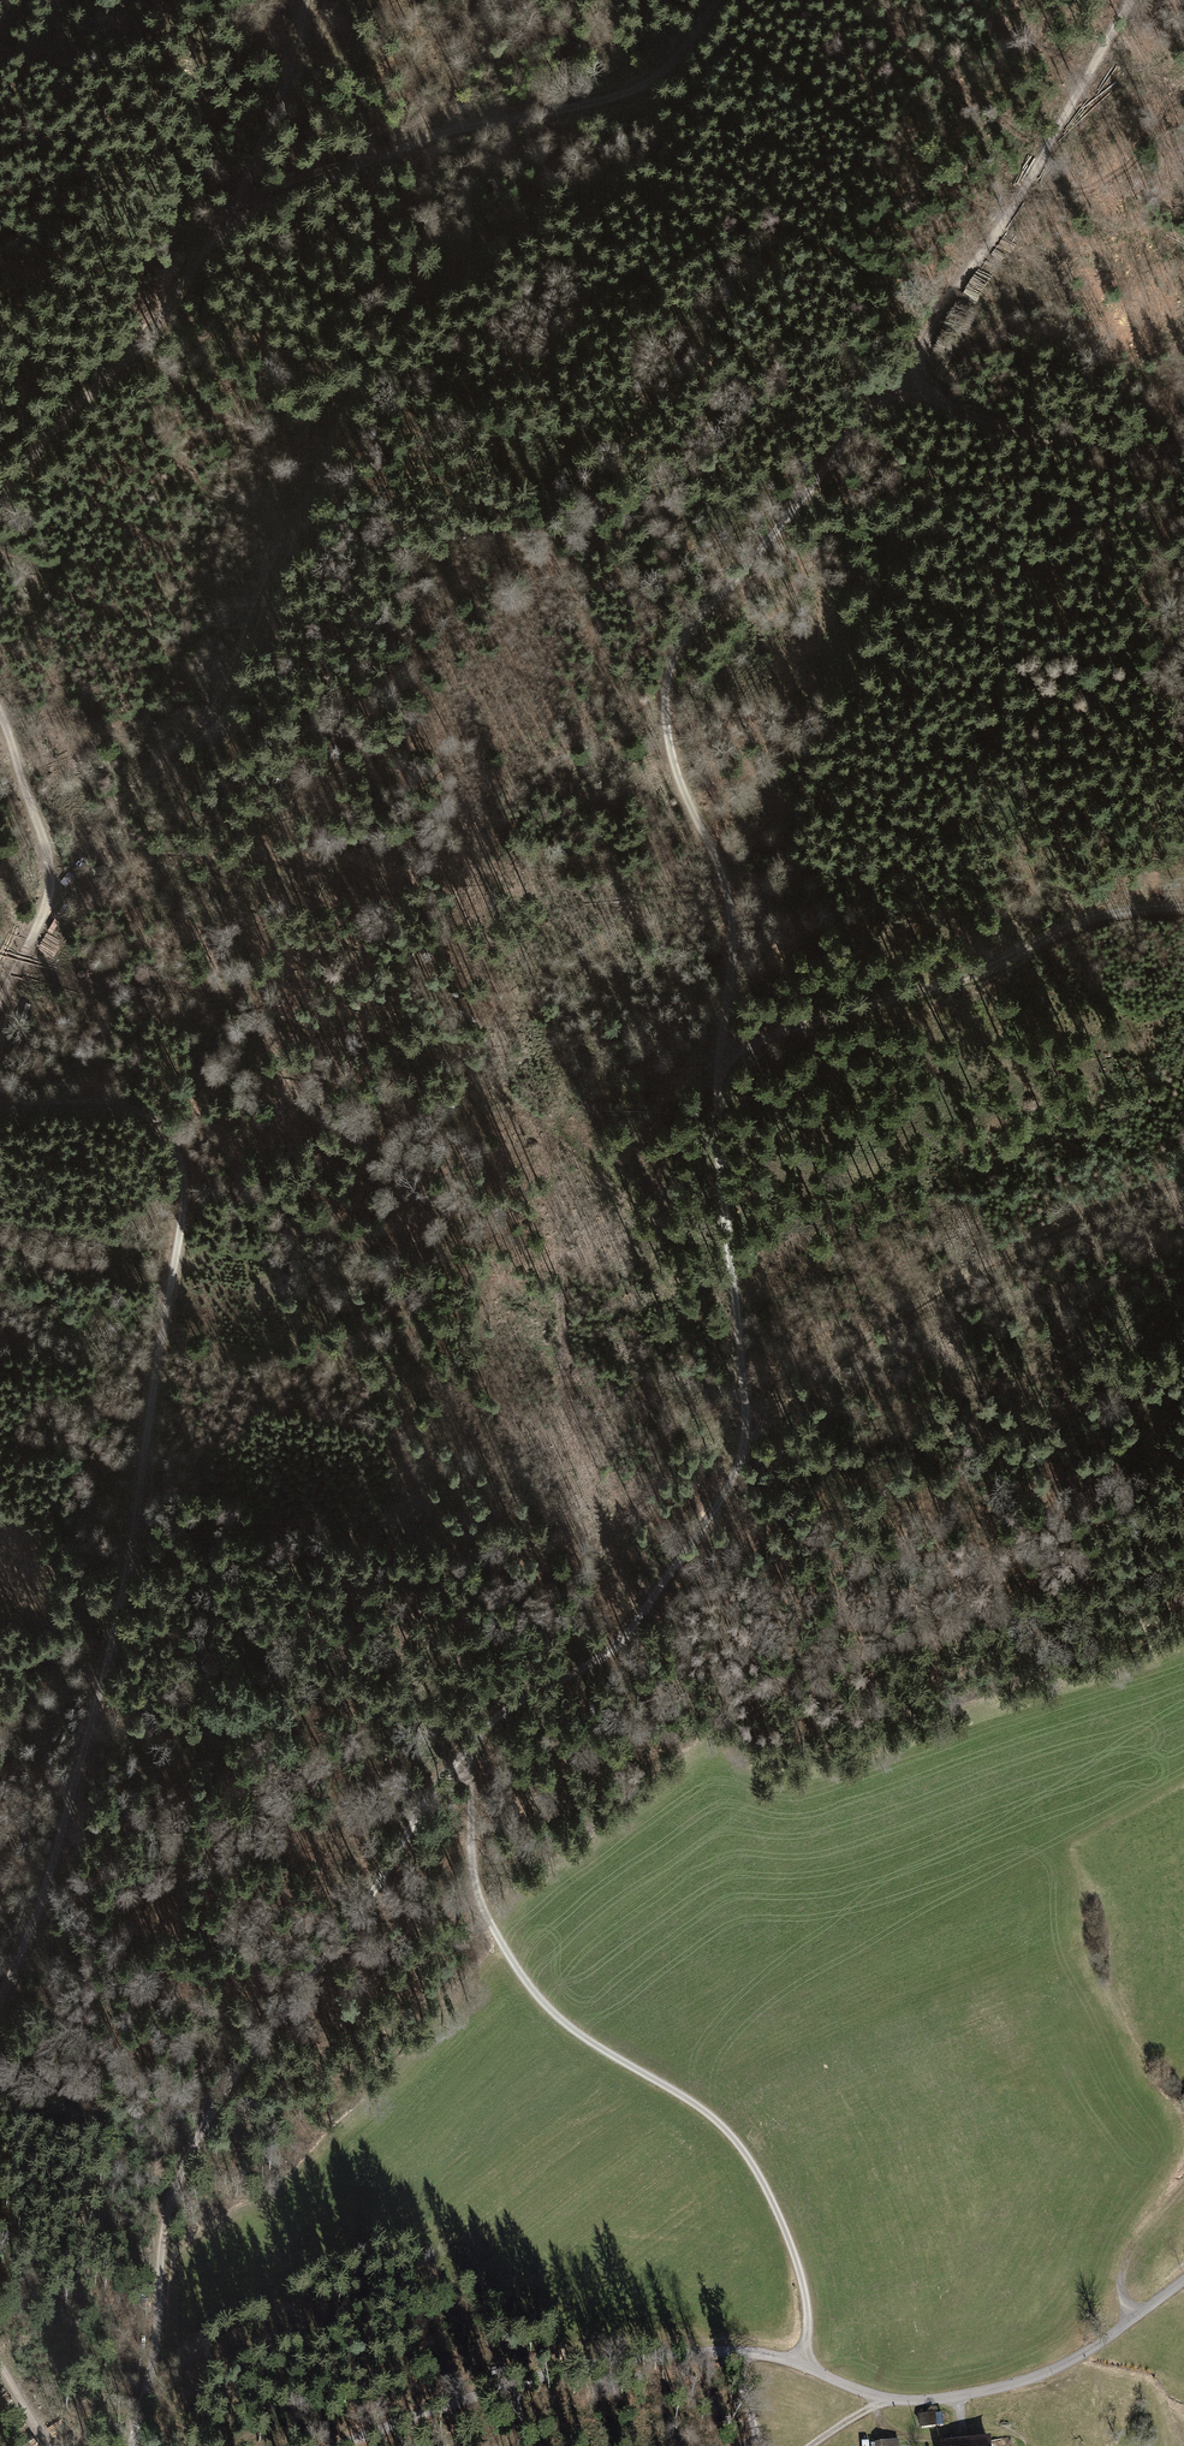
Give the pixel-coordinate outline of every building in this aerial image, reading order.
[(936,2413),(918,2415),(920,2429),(937,2427),(936,2413)]
